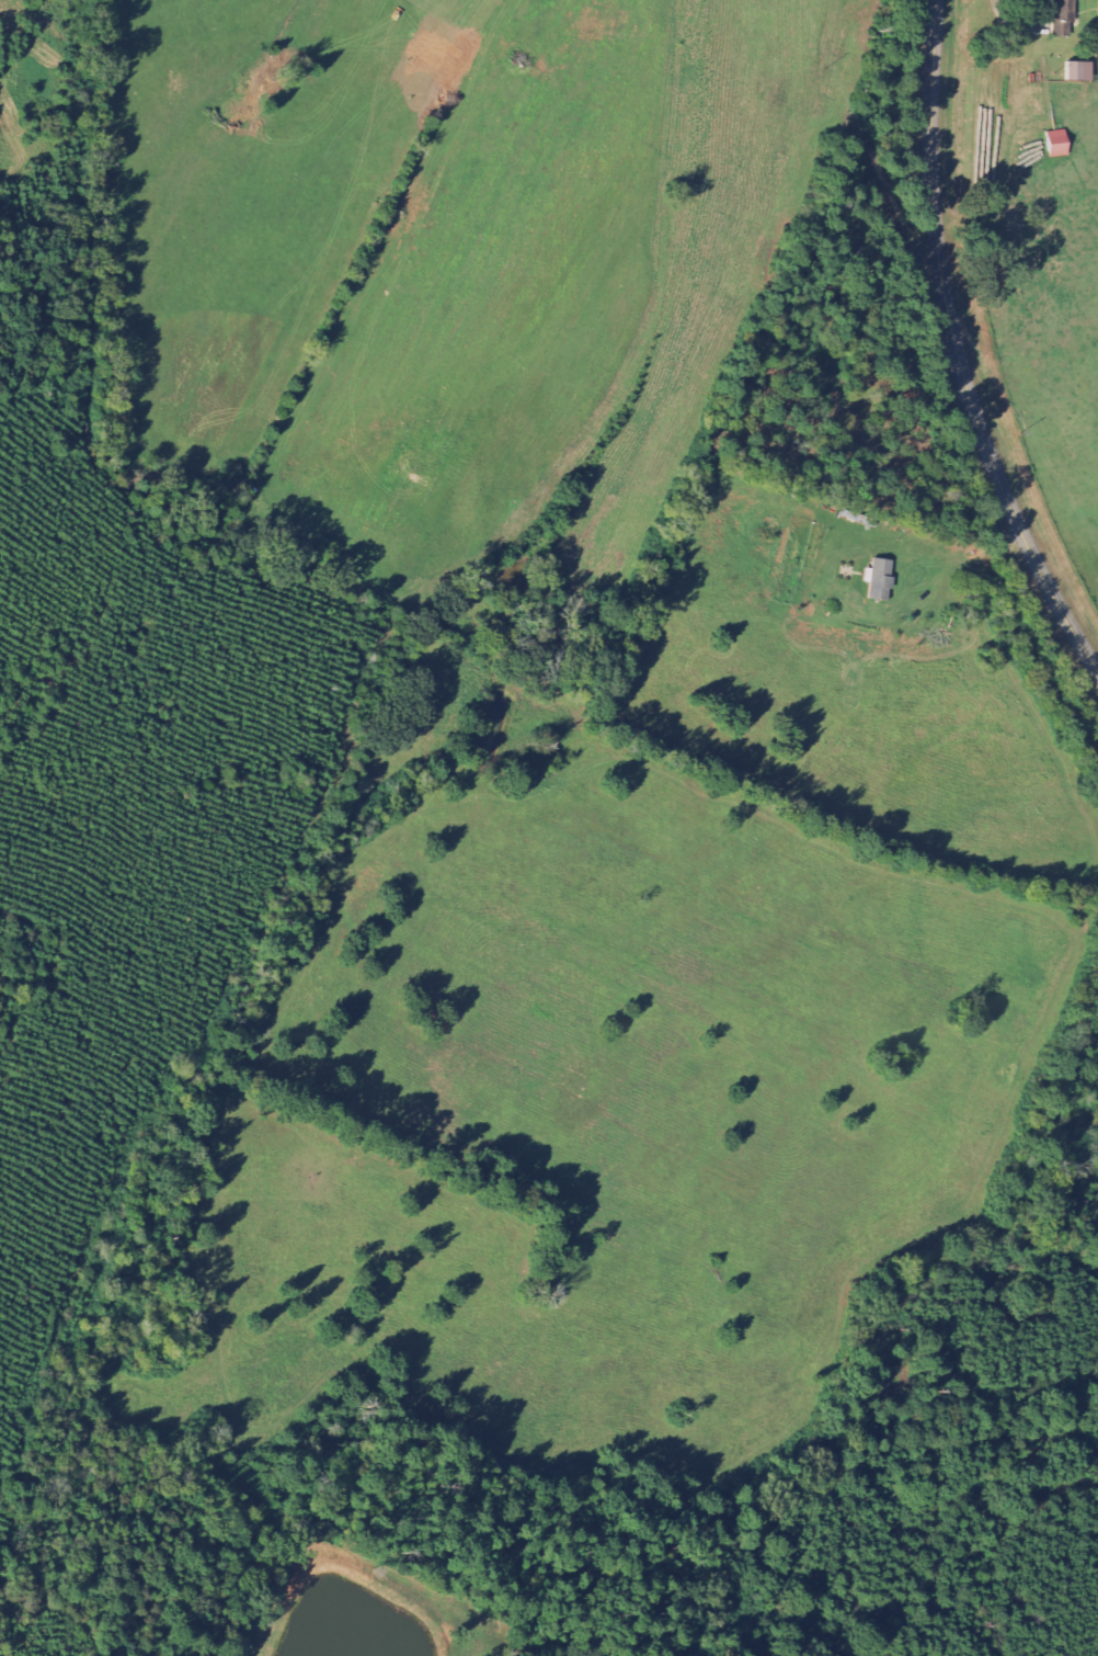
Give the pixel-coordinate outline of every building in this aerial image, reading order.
[(1057,36),(1074,36),(1074,22),(1079,22),(1080,0),(1058,0),(1057,36)] [(1095,81),(1096,62),(1072,62),(1071,80),(1095,81)] [(1070,129),(1050,132),(1054,158),(1073,155),(1070,129)] [(894,601),(898,561),(878,559),(877,569),(870,568),(868,582),(874,583),(872,599),(894,601)]
